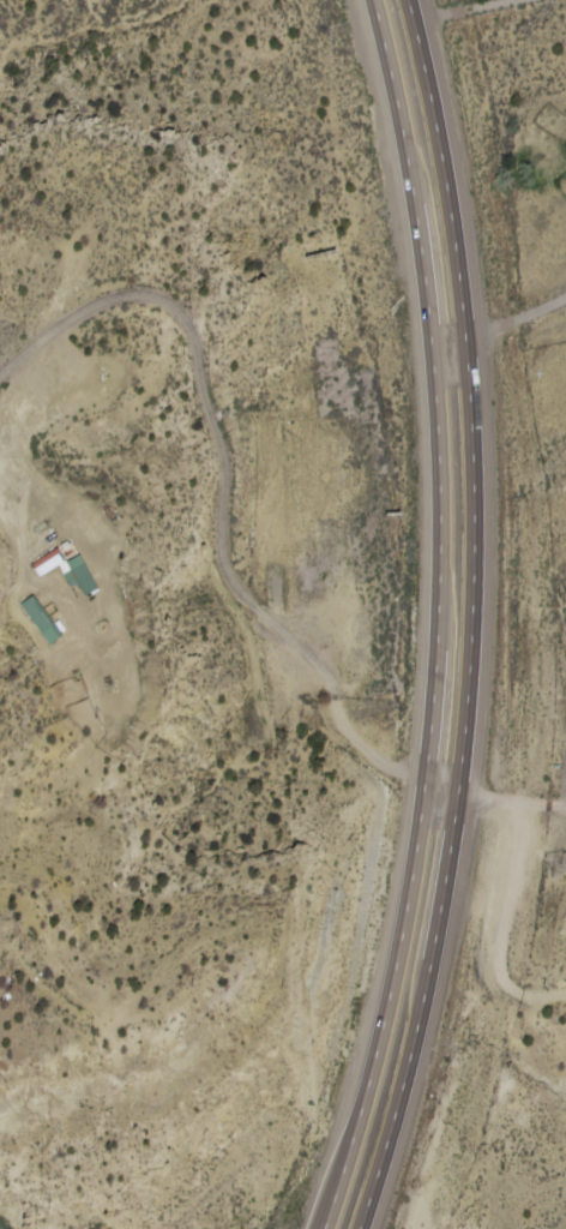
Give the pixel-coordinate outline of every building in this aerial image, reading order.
[(32,563),(39,575),(63,562),(57,550),(32,563)] [(66,564),(86,599),(100,591),(81,556),(66,564)] [(61,638),(31,595),(19,603),(49,646),(61,638)]
